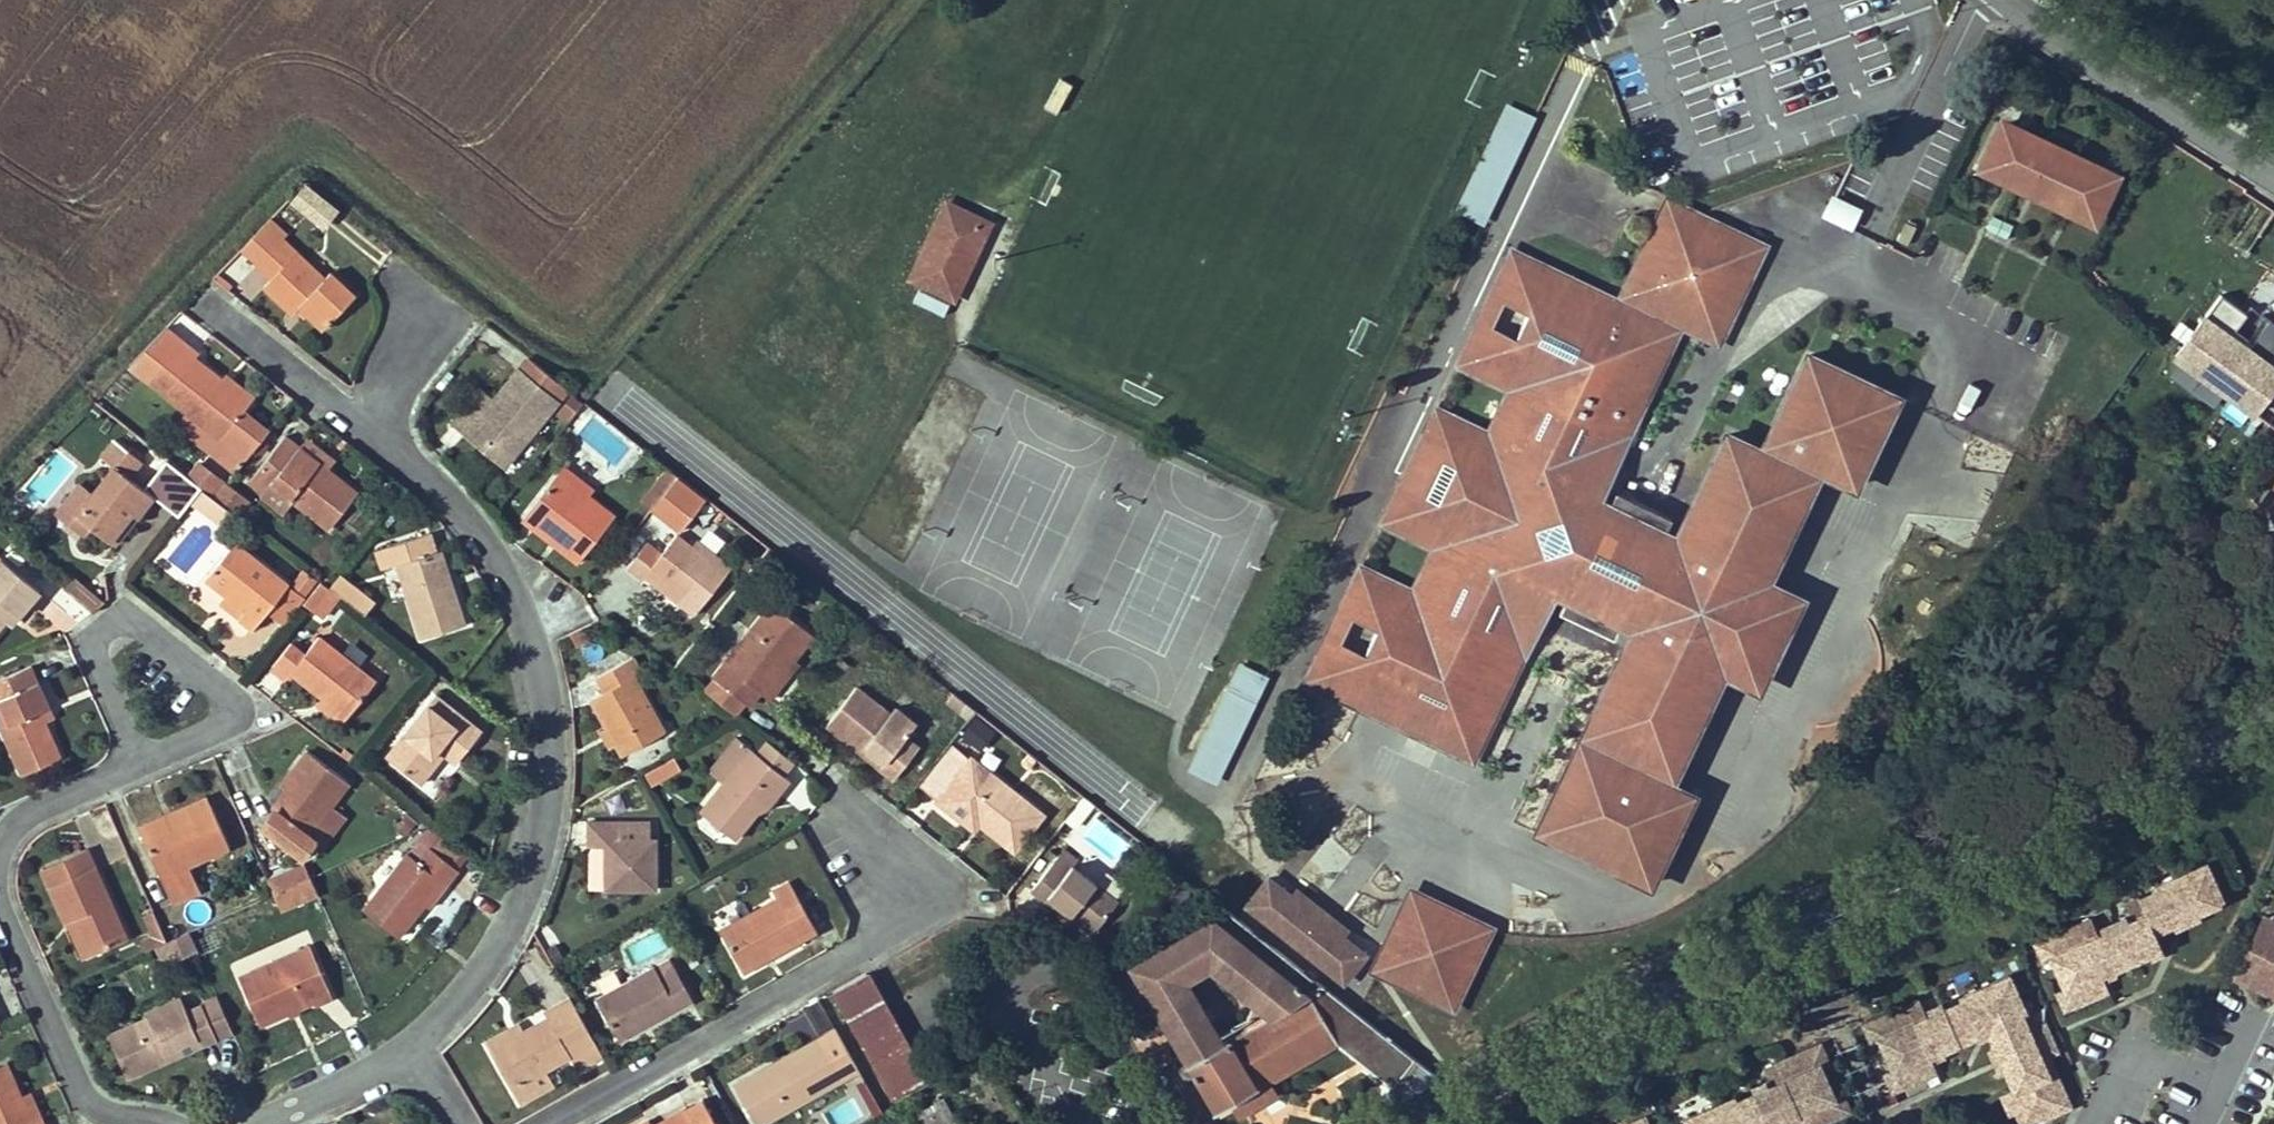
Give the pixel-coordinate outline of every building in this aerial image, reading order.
[(1507,103),(1502,114),(1456,212),(1484,225),(1530,127),(1535,116),(1507,103)] [(2093,219),(2115,177),(2077,159),(2041,141),(2003,123),(1983,167),(2021,185),(2057,202),(2093,219)] [(301,185),(288,208),(327,230),(340,208),(301,185)] [(1851,232),(1862,209),(1831,195),(1820,218),(1851,232)] [(982,238),(989,223),(946,202),(910,278),(954,299),(961,283),(950,277),(972,234),(982,238)] [(240,249),(257,264),(283,238),(287,234),(270,218),(258,229),(240,249)] [(1690,795),(1668,784),(1653,777),(1658,768),(1672,776),(1721,674),(1737,640),(1709,628),(1724,599),(1750,612),(1766,579),(1815,477),(1802,470),(1806,463),(1820,469),(1855,486),(1897,398),(1808,355),(1761,452),(1727,434),(1674,544),(1661,538),(1670,517),(1616,491),(1607,510),(1594,503),(1681,323),(1704,334),(1716,307),(1730,314),(1762,247),(1723,228),(1719,235),(1685,218),(1656,227),(1619,305),(1512,252),(1492,294),(1527,311),(1513,340),(1478,323),(1458,365),(1511,390),(1491,432),(1468,478),(1489,488),(1475,516),(1455,506),(1432,553),(1413,594),(1360,569),(1340,610),(1375,627),(1361,656),(1326,639),(1306,681),(1471,758),(1554,587),(1567,593),(1558,611),(1612,637),(1622,617),(1635,624),(1583,733),(1597,740),(1593,748),(1579,741),(1536,829),(1648,884),(1690,795)] [(1899,233),(1896,239),(1907,244),(1916,227),(1906,222),(1900,234),(1899,233)] [(961,283),(982,238),(972,234),(950,277),(961,283)] [(292,313),(300,306),(324,328),(355,294),(331,272),(325,278),(283,238),(257,264),(271,278),(264,286),(292,313)] [(2273,367),(2273,319),(2227,284),(2203,317),(2273,367)] [(944,314),(948,304),(917,293),(913,303),(944,314)] [(1730,314),(1716,307),(1704,334),(1717,341),(1730,314)] [(2255,413),(2273,387),(2273,367),(2203,317),(2175,356),(2255,413)] [(222,438),(251,401),(223,378),(195,357),(199,352),(182,338),(150,379),(222,438)] [(480,390),(454,422),(486,447),(491,441),(504,451),(518,434),(524,439),(566,386),(528,357),(493,400),(480,390)] [(223,378),(251,401),(256,396),(226,373),(223,378)] [(2255,413),(2273,427),(2273,387),(2255,413)] [(1489,488),(1468,478),(1491,432),(1438,407),(1446,424),(1429,459),(1416,452),(1403,480),(1415,487),(1398,522),(1380,528),(1432,553),(1455,506),(1475,516),(1489,488)] [(1446,424),(1438,407),(1416,452),(1429,459),(1446,424)] [(292,499),(328,528),(357,492),(326,467),(300,445),(285,433),(248,480),(262,490),(270,481),(292,499)] [(504,451),(491,441),(486,447),(505,463),(524,439),(518,434),(504,451)] [(307,436),(300,445),(326,467),(334,457),(307,436)] [(109,540),(131,512),(136,516),(152,495),(128,476),(141,459),(115,439),(102,456),(114,466),(93,493),(80,483),(63,504),(88,525),(109,540)] [(1806,463),(1802,470),(1815,477),(1820,469),(1806,463)] [(563,465),(558,471),(587,495),(592,488),(563,465)] [(667,466),(658,479),(642,499),(652,507),(668,486),(677,475),(667,466)] [(557,544),(578,561),(614,515),(587,495),(558,471),(522,517),(538,529),(542,524),(561,539),(557,544)] [(706,497),(677,475),(668,486),(652,507),(681,529),(706,497)] [(1398,522),(1415,487),(1403,480),(1380,528),(1398,522)] [(227,481),(216,495),(233,509),(244,495),(227,481)] [(292,499),(270,481),(262,490),(259,494),(282,512),(292,499)] [(2273,520),(2273,484),(2257,507),(2273,520)] [(202,486),(192,499),(204,509),(215,496),(202,486)] [(244,495),(233,509),(241,515),(252,501),(244,495)] [(232,510),(215,496),(204,509),(221,524),(232,510)] [(82,533),(88,525),(63,504),(56,513),(82,533)] [(136,516),(131,512),(109,540),(114,544),(136,516)] [(561,539),(542,524),(538,529),(557,544),(561,539)] [(465,624),(454,586),(448,588),(438,550),(432,532),(377,548),(382,568),(397,564),(420,638),(465,624)] [(662,552),(647,541),(627,565),(643,578),(651,569),(663,579),(684,596),(679,602),(694,614),(731,568),(716,555),(711,561),(693,546),(677,534),(662,552)] [(239,617),(253,629),(288,583),(235,541),(205,577),(227,594),(246,608),(239,617)] [(698,541),(693,546),(711,561),(716,555),(698,541)] [(443,549),(438,550),(448,588),(454,586),(443,549)] [(6,620),(13,610),(19,615),(40,590),(0,557),(0,627),(6,620)] [(318,579),(304,568),(293,582),(307,593),(318,579)] [(646,576),(658,585),(663,579),(651,569),(646,576)] [(373,602),(338,574),(329,585),(364,613),(373,602)] [(64,586),(74,595),(82,585),(72,577),(64,586)] [(679,602),(684,596),(663,579),(658,585),(679,602)] [(1709,628),(1737,640),(1721,674),(1758,692),(1804,597),(1766,579),(1750,612),(1724,599),(1709,628)] [(82,585),(74,595),(92,610),(102,602),(82,585)] [(239,617),(246,608),(227,594),(220,601),(239,617)] [(759,690),(764,694),(793,657),(812,632),(773,602),(715,677),(749,704),(759,690)] [(19,615),(13,610),(6,620),(12,624),(19,615)] [(291,671),(323,696),(347,715),(375,681),(319,636),(305,653),(290,642),(272,665),(287,677),(291,671)] [(622,754),(664,732),(632,675),(640,671),(631,656),(596,675),(604,691),(591,698),(606,726),(616,743),(622,754)] [(793,657),(764,694),(770,698),(799,662),(793,657)] [(1187,771),(1217,785),(1269,678),(1238,662),(1187,771)] [(21,774),(60,757),(44,720),(39,709),(48,706),(31,665),(0,678),(0,698),(10,721),(0,725),(21,774)] [(895,777),(919,747),(906,736),(916,723),(897,707),(891,714),(857,686),(828,723),(856,746),(861,740),(886,759),(881,766),(895,777)] [(946,700),(960,711),(966,703),(952,692),(946,700)] [(385,756),(419,782),(438,759),(433,754),(438,748),(443,752),(456,762),(481,731),(435,694),(385,756)] [(318,702),(342,722),(347,715),(323,696),(318,702)] [(0,725),(10,721),(0,698),(0,725)] [(960,711),(969,718),(976,710),(966,703),(960,711)] [(53,717),(48,706),(39,709),(44,720),(53,717)] [(610,747),(616,743),(606,726),(600,729),(610,747)] [(1593,748),(1597,740),(1583,733),(1579,741),(1593,748)] [(761,736),(752,748),(785,776),(795,764),(761,736)] [(710,770),(723,781),(752,748),(737,737),(710,770)] [(856,746),(881,766),(886,759),(861,740),(856,746)] [(971,758),(954,745),(921,786),(939,799),(971,758)] [(438,748),(433,754),(438,759),(443,752),(438,748)] [(734,839),(757,811),(751,808),(755,802),(762,802),(771,789),(778,794),(789,780),(752,748),(723,781),(699,810),(734,839)] [(275,810),(281,814),(268,831),(302,857),(316,840),(309,835),(349,782),(307,750),(287,777),(293,782),(287,790),(273,809),(275,810)] [(1041,813),(971,758),(939,799),(973,826),(978,819),(1014,848),(1041,813)] [(672,759),(660,766),(665,778),(678,770),(672,759)] [(651,785),(665,778),(660,766),(645,774),(651,785)] [(1658,768),(1653,777),(1668,784),(1672,776),(1658,768)] [(281,785),(287,790),(293,782),(287,777),(281,785)] [(751,808),(757,811),(766,808),(778,794),(771,789),(762,802),(755,802),(751,808)] [(138,826),(142,834),(210,803),(206,795),(138,826)] [(199,892),(188,865),(229,847),(210,803),(142,834),(172,904),(199,892)] [(268,831),(281,814),(275,810),(262,826),(268,831)] [(587,821),(587,846),(604,846),(604,889),(655,889),(655,839),(647,839),(619,839),(619,821),(587,821)] [(619,839),(647,839),(648,821),(619,821),(619,839)] [(459,853),(437,836),(428,847),(450,864),(459,853)] [(604,846),(587,846),(588,889),(604,889),(604,846)] [(399,937),(424,903),(441,881),(446,883),(457,869),(450,864),(428,847),(418,861),(406,852),(362,909),(399,937)] [(65,920),(76,916),(92,953),(126,938),(87,849),(41,868),(65,920)] [(1094,931),(1117,900),(1073,865),(1077,860),(1063,849),(1032,890),(1046,900),(1049,896),(1094,931)] [(310,877),(305,864),(267,881),(273,894),(310,877)] [(2091,919),(2043,940),(2051,958),(2065,987),(2073,1005),(2107,989),(2100,973),(2160,946),(2153,930),(2221,901),(2205,864),(2155,885),(2157,890),(2125,904),(2132,920),(2098,935),(2091,919)] [(278,908),(317,892),(310,877),(273,894),(278,908)] [(1295,899),(1293,897),(1269,877),(1247,905),(1344,981),(1365,954),(1343,936),(1341,935),(1336,941),(1290,905),(1295,899)] [(743,971),(816,930),(787,880),(773,889),(776,896),(719,929),(743,971)] [(441,881),(424,903),(428,906),(446,883),(441,881)] [(1290,905),(1336,941),(1341,935),(1343,936),(1349,930),(1299,890),(1293,897),(1295,899),(1290,905)] [(1413,896),(1378,967),(1450,1002),(1485,930),(1413,896)] [(1437,1076),(1232,914),(1113,982),(1133,1015),(1149,1006),(1180,987),(1230,958),(1286,1003),(1215,1043),(1211,1038),(1195,1047),(1179,1057),(1173,1060),(1177,1068),(1186,1062),(1192,1073),(1214,1110),(1230,1101),(1268,1079),(1335,1040),(1389,1082),(1388,1088),(1389,1094),(1392,1099),(1394,1102),(1437,1076)] [(2261,930),(2270,933),(2273,924),(2273,919),(2264,914),(2249,945),(2253,937),(2256,934),(2258,932),(2261,930)] [(92,953),(76,916),(65,920),(81,957),(92,953)] [(145,951),(166,941),(163,932),(155,917),(146,921),(152,937),(141,941),(145,951)] [(2246,981),(2273,995),(2273,924),(2270,933),(2261,930),(2258,932),(2256,934),(2253,937),(2249,945),(2247,949),(2246,953),(2245,956),(2245,961),(2245,964),(2253,968),(2246,981)] [(189,934),(163,945),(171,964),(197,952),(189,934)] [(2043,962),(2051,958),(2043,940),(2035,944),(2043,962)] [(2249,945),(2234,975),(2246,981),(2253,968),(2245,964),(2245,961),(2245,956),(2246,953),(2247,949),(2249,945)] [(310,947),(239,977),(258,1023),(330,992),(310,947)] [(692,1000),(669,958),(595,998),(619,1040),(692,1000)] [(890,1098),(925,1079),(913,1057),(867,972),(832,991),(890,1098)] [(2022,1123),(2025,1123),(2068,1104),(2054,1070),(2046,1073),(2040,1056),(2046,1054),(2055,1050),(2044,1025),(2035,1029),(2028,1032),(2020,1014),(2024,1012),(2008,975),(1958,997),(1960,1001),(1926,1016),(1920,1001),(1872,1021),(1880,1039),(1892,1067),(1901,1086),(1935,1070),(1928,1055),(1987,1028),(2014,1088),(2007,1091),(2022,1123)] [(1149,1006),(1163,1031),(1195,1012),(1180,987),(1149,1006)] [(2057,990),(2064,1008),(2073,1005),(2065,987),(2057,990)] [(181,997),(146,1012),(147,1018),(109,1035),(126,1076),(166,1059),(162,1051),(197,1036),(200,1044),(216,1038),(202,1004),(187,1011),(181,997)] [(548,1016),(522,1030),(491,1048),(513,1087),(544,1069),(570,1055),(575,1052),(577,1057),(573,1059),(578,1070),(602,1056),(595,1042),(570,997),(545,1011),(548,1016)] [(218,998),(202,1004),(216,1038),(232,1030),(218,998)] [(2027,1011),(2024,1012),(2020,1014),(2028,1032),(2035,1029),(2027,1011)] [(1211,1038),(1195,1012),(1163,1031),(1179,1057),(1195,1047),(1211,1038)] [(1871,1043),(1880,1039),(1872,1021),(1863,1025),(1871,1043)] [(487,1041),(491,1048),(522,1030),(518,1023),(487,1041)] [(776,1069),(772,1063),(733,1085),(755,1123),(761,1123),(843,1079),(857,1072),(833,1029),(819,1037),(823,1043),(776,1069)] [(166,1059),(200,1044),(197,1036),(162,1051),(166,1059)] [(772,1063),(776,1069),(823,1043),(819,1037),(772,1063)] [(1839,1113),(1810,1049),(1764,1069),(1771,1085),(1737,1100),(1735,1097),(1686,1118),(1688,1123),(1772,1123),(1798,1113),(1803,1123),(1814,1123),(1839,1113)] [(2054,1070),(2046,1054),(2040,1056),(2046,1073),(2054,1070)] [(41,1121),(34,1123),(23,1096),(7,1062),(0,1066),(0,1123),(42,1123),(41,1121)] [(1184,1078),(1192,1073),(1186,1062),(1177,1068),(1184,1078)] [(1892,1090),(1901,1086),(1892,1067),(1884,1071),(1892,1090)] [(553,1085),(544,1069),(513,1087),(521,1102),(553,1085)] [(1276,1092),(1268,1079),(1230,1101),(1237,1113),(1276,1092)] [(23,1096),(34,1123),(41,1121),(29,1094),(23,1096)] [(942,1097),(928,1105),(912,1114),(918,1123),(957,1123),(942,1097)] [(702,1099),(686,1108),(690,1115),(672,1123),(716,1123),(702,1099)] [(908,1109),(912,1114),(928,1105),(925,1099),(908,1109)] [(690,1115),(686,1108),(657,1123),(672,1123),(690,1115)]
